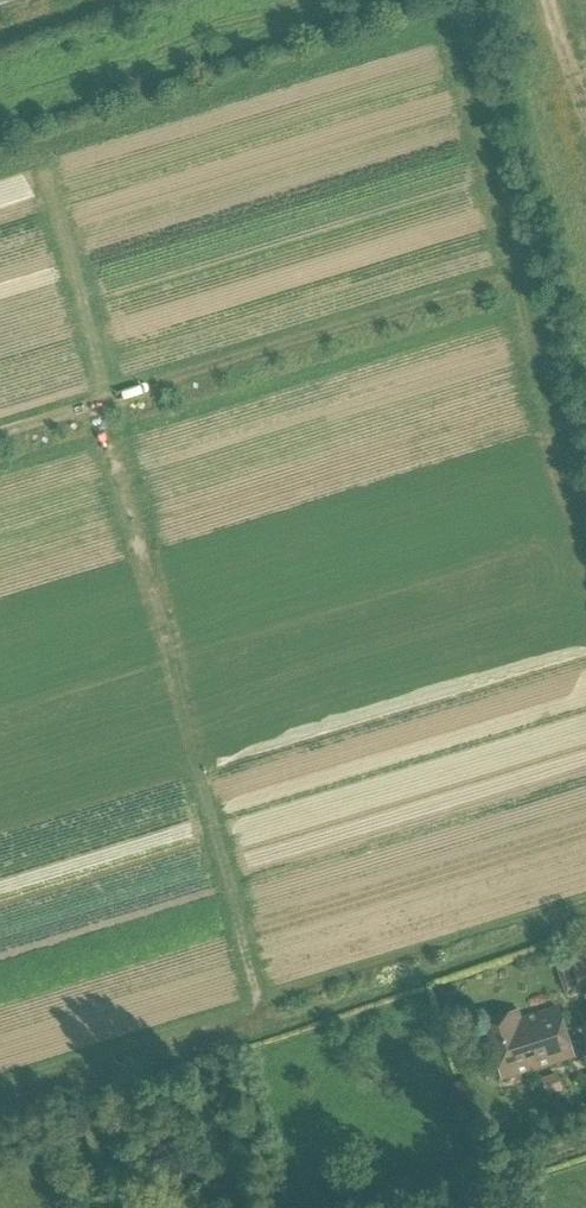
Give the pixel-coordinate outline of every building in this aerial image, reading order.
[(577,983),(585,981),(585,949),(569,954),(577,983)] [(483,1020),(501,1080),(573,1057),(557,1007),(520,1019),(517,1009),(483,1020)] [(542,1078),(546,1092),(560,1088),(555,1074),(542,1078)]
